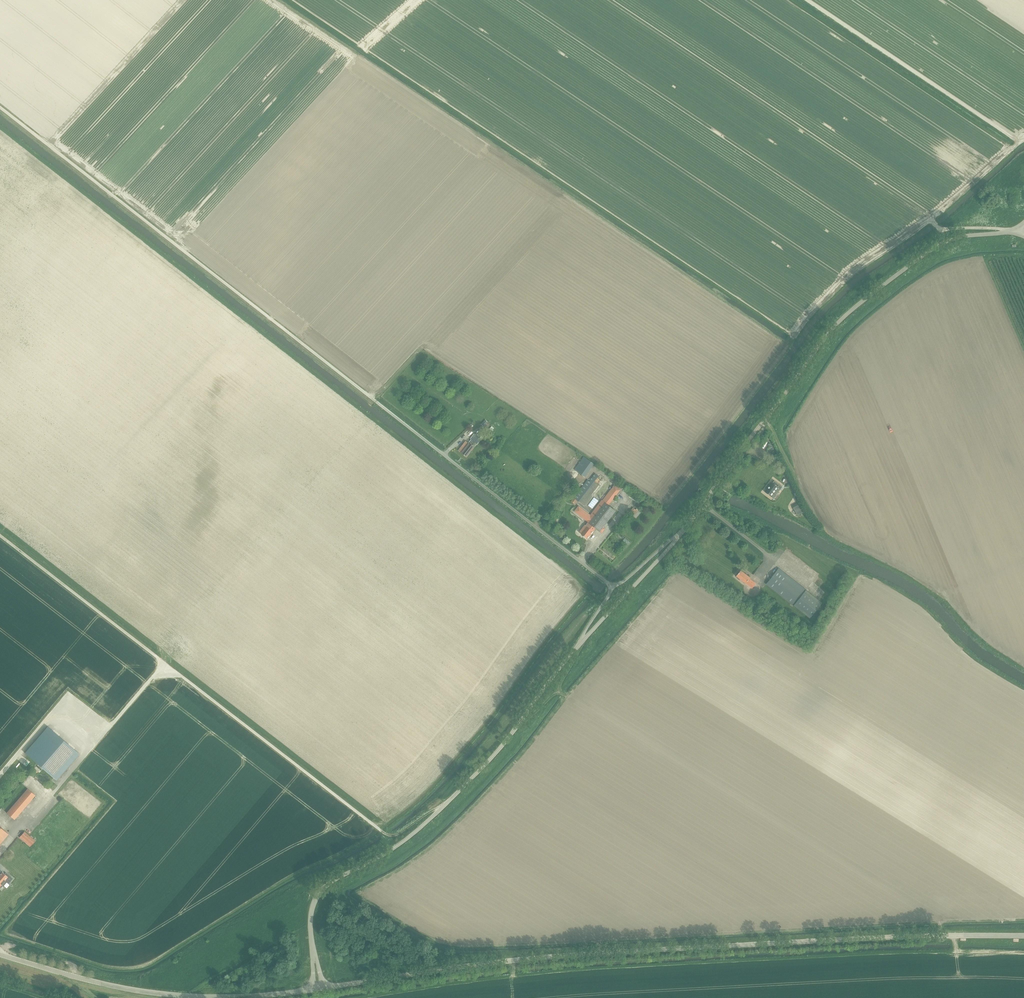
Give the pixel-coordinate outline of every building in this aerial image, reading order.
[(471,439),(469,442),(473,445),(475,446),(477,443),(480,439),(474,434),(470,439),(471,439)] [(466,457),(474,447),(466,441),(458,450),(466,457)] [(594,464),(583,457),(574,470),(584,477),(594,464)] [(582,487),(574,498),(571,501),(575,504),(577,500),(584,506),(592,495),(591,494),(599,485),(594,481),(598,476),(595,473),(589,481),(588,480),(582,487)] [(772,482),(764,492),(771,497),(773,498),(774,497),(782,487),(774,481),(772,483),(772,482)] [(587,538),(595,528),(600,531),(616,511),(608,505),(621,489),(615,484),(602,501),(602,500),(590,515),(579,506),(574,511),(586,521),(588,522),(586,526),(585,525),(579,532),(587,538)] [(800,501),(792,506),(794,510),(795,512),(804,508),(802,505),(800,501)] [(766,584),(794,606),(810,618),(822,603),(806,590),(779,568),(766,584)] [(745,583),(746,583),(752,588),(756,584),(749,579),(750,578),(741,570),(736,576),(745,583)] [(53,778),(56,780),(79,753),(48,727),(25,753),(27,755),(53,778)] [(28,789),(7,813),(14,819),(35,795),(28,789)] [(8,834),(0,827),(0,844),(8,834)] [(24,831),(21,835),(32,844),(35,841),(24,831)] [(2,884),(3,886),(6,882),(8,883),(12,879),(8,876),(8,877),(6,875),(5,874),(2,872),(0,870),(0,886),(2,884)]
